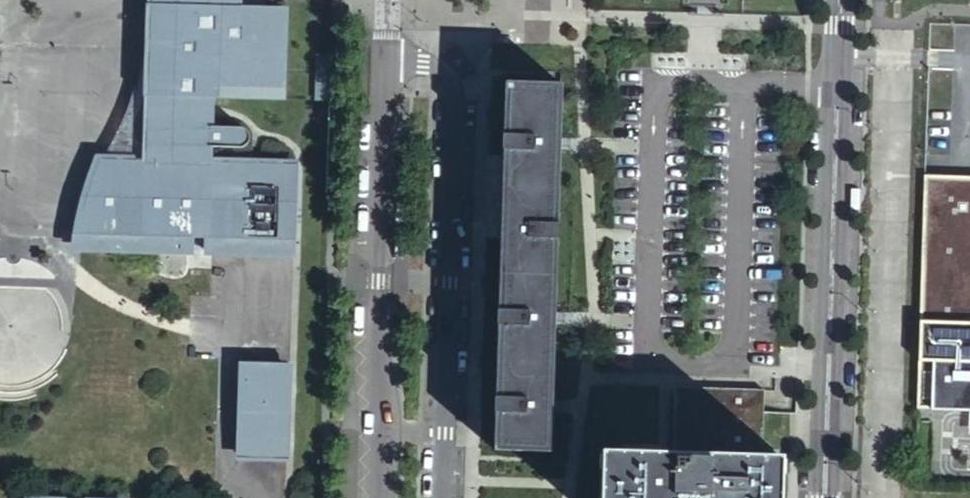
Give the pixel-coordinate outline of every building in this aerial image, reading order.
[(190,8),(158,7),(155,55),(149,85),(141,109),(139,114),(136,119),(134,124),(133,129),(134,134),(137,139),(140,142),(155,145),(175,145),(174,161),(98,159),(84,201),(75,246),(192,250),(192,234),(208,235),(208,250),(294,252),(297,164),(211,162),(212,146),(243,147),(245,146),(246,145),(248,143),(249,142),(250,140),(250,139),(250,138),(250,136),(250,134),(249,133),(249,132),(248,130),(246,129),(244,128),(242,128),(212,126),(213,96),(281,97),(283,10),(257,9),(258,0),(190,0),(190,8)] [(560,90),(508,88),(497,451),(550,452),(554,318),(558,142),(560,90)] [(969,323),(969,176),(926,175),(921,321),(969,323)] [(920,357),(930,357),(969,359),(969,323),(921,321),(920,357)] [(930,357),(928,404),(969,405),(969,359),(930,357)] [(286,375),(238,374),(236,461),(284,463),(286,375)] [(678,388),(675,457),(662,456),(605,454),(603,497),(779,497),(780,459),(762,459),(764,390),(678,388)]
